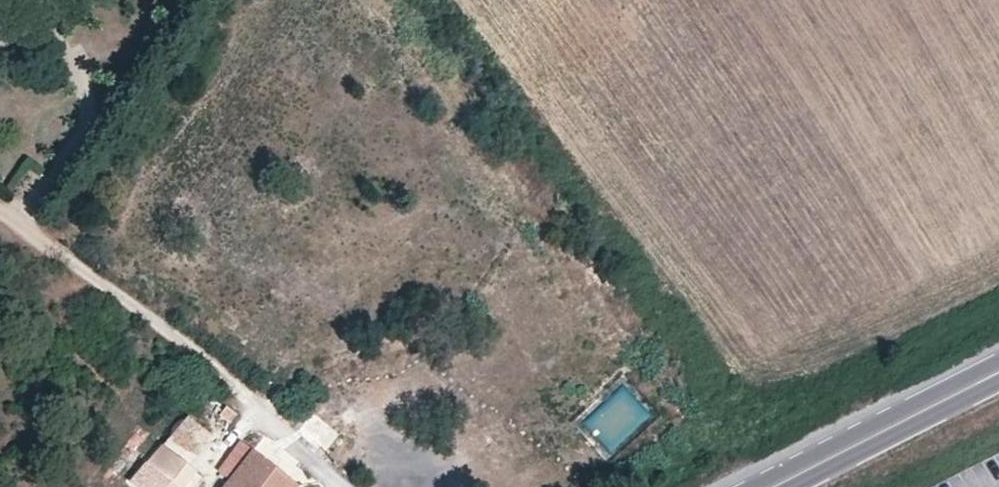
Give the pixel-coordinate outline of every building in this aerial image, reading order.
[(216,426),(226,434),(239,416),(229,408),(216,426)] [(188,417),(133,480),(141,486),(187,486),(199,472),(190,465),(213,436),(188,417)] [(298,485),(242,443),(222,469),(234,478),(227,486),(296,486),(298,485)] [(392,478),(387,486),(409,486),(392,478)]
